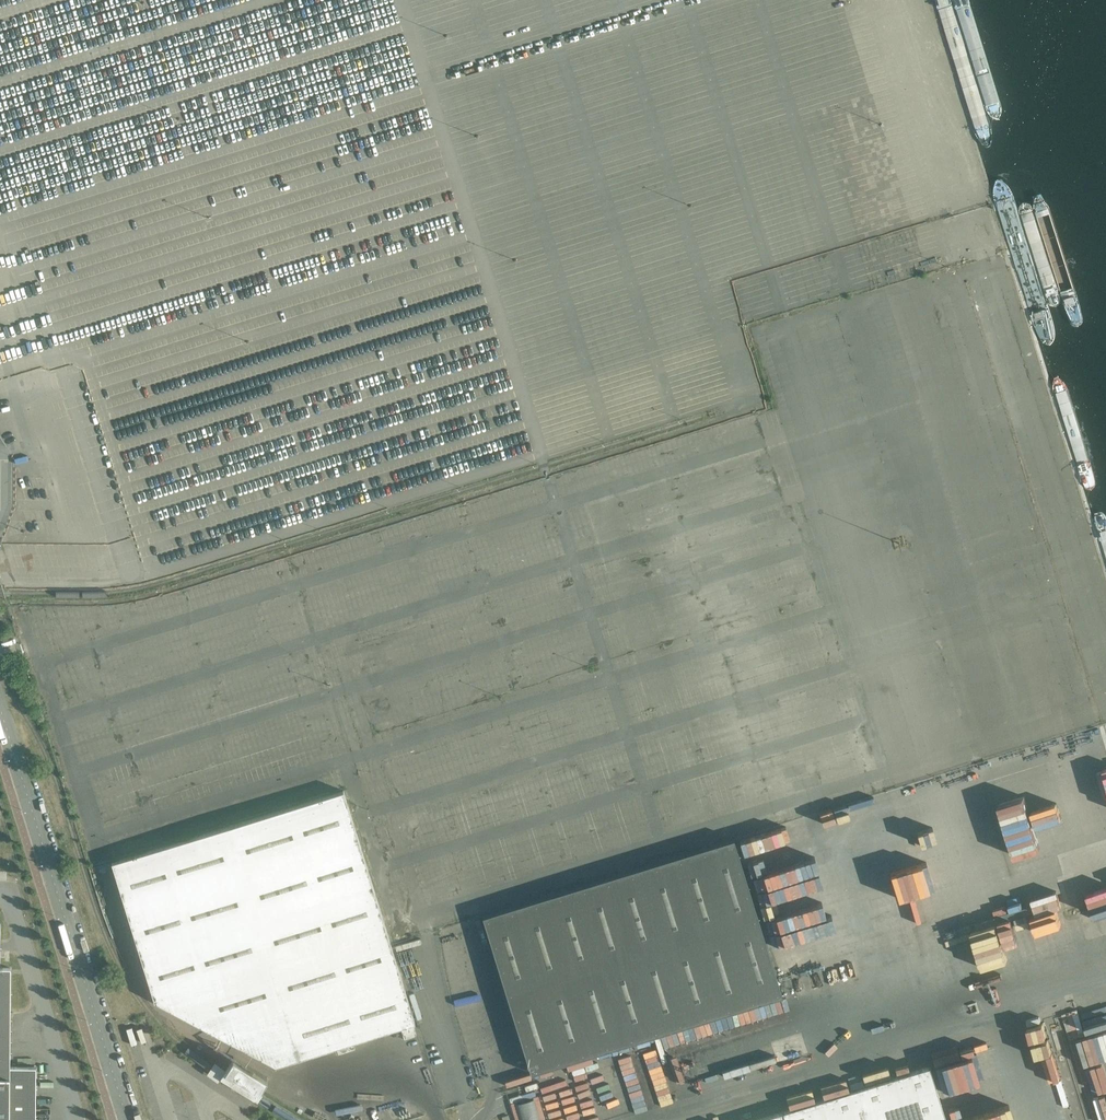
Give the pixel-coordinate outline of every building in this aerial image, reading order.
[(415,1022),(343,790),(112,862),(155,1001),(276,1065),(415,1022)] [(782,995),(734,839),(483,916),(531,1073),(782,995)] [(1067,903),(1060,880),(1047,884),(1055,908),(1067,903)] [(1080,895),(1076,883),(1069,885),(1073,898),(1080,895)] [(36,1067),(10,1066),(11,968),(0,968),(0,1119),(36,1119),(36,1067)] [(929,1066),(754,1119),(946,1119),(929,1066)]
